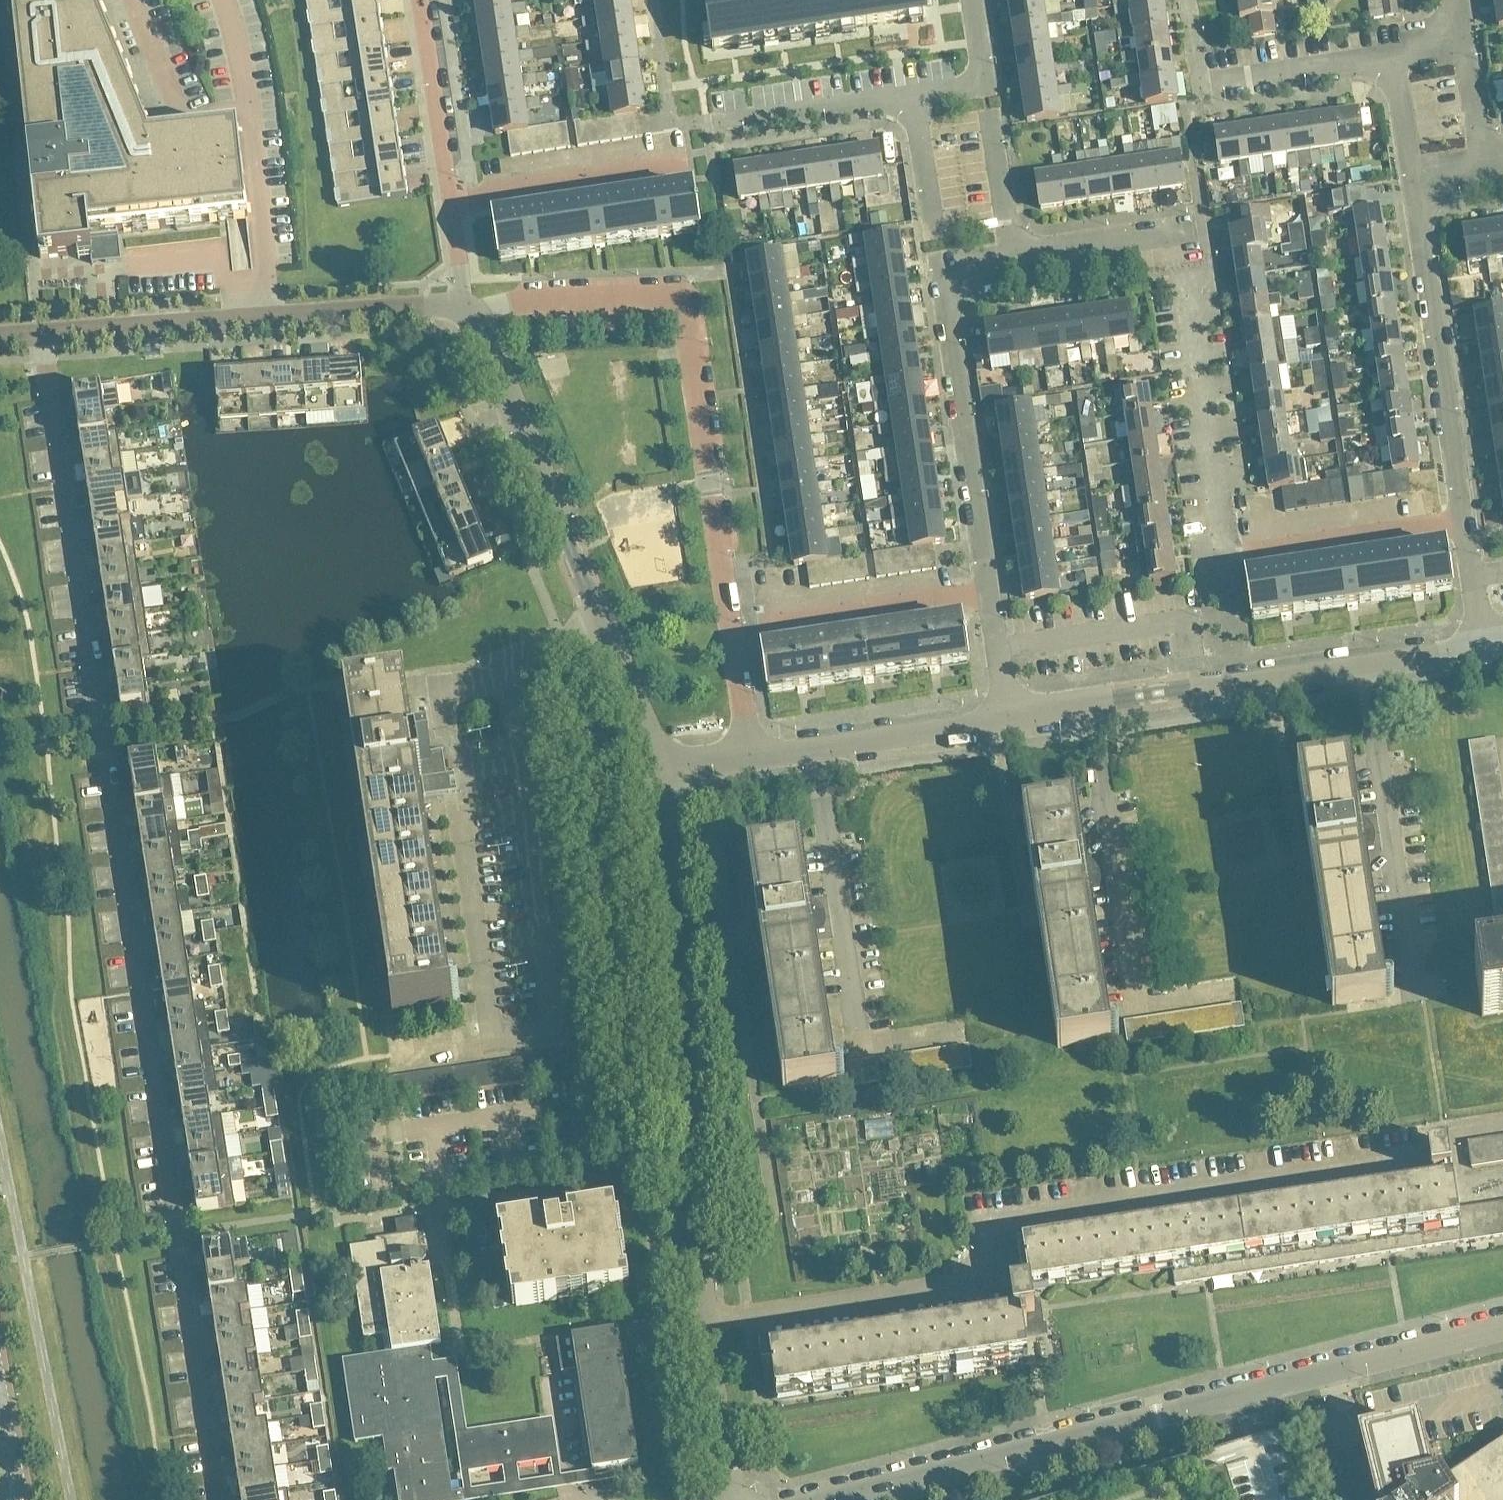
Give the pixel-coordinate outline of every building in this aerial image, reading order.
[(95,0),(7,0),(9,14),(13,13),(17,48),(18,57),(24,56),(25,65),(20,71),(23,100),(29,99),(30,108),(25,114),(28,143),(33,142),(34,151),(29,157),(33,186),(38,185),(39,194),(34,200),(37,228),(43,228),(44,237),(39,243),(39,249),(40,258),(78,254),(78,258),(91,257),(92,263),(93,263),(93,260),(105,259),(105,262),(121,260),(118,234),(248,219),(246,195),(245,195),(245,194),(243,173),(238,129),(150,139),(99,14),(95,6),(95,0)] [(310,28),(380,17),(377,0),(341,0),(343,11),(330,13),(329,0),(306,0),(310,28)] [(508,0),(475,0),(478,14),(510,10),(509,6),(508,0)] [(629,0),(579,0),(579,4),(596,2),(598,16),(599,20),(631,15),(629,0)] [(710,33),(713,49),(814,34),(906,20),(926,17),(924,7),(923,0),(705,0),(710,33)] [(1013,26),(1045,22),(1044,16),(1042,2),(1055,0),(1026,0),(1009,2),(1013,26)] [(1083,2),(1084,10),(1095,8),(1097,8),(1096,0),(1088,0),(1088,1),(1083,2)] [(1131,8),(1163,3),(1163,0),(1130,0),(1130,4),(1131,8)] [(1275,0),(1237,0),(1240,18),(1248,17),(1251,36),(1276,33),(1274,13),(1277,13),(1275,0)] [(1370,19),(1399,15),(1397,0),(1367,0),(1370,19)] [(1498,26),(1502,25),(1502,1),(1495,2),(1498,26)] [(512,30),(510,15),(527,13),(525,3),(509,6),(510,10),(478,14),(481,38),(513,33),(512,30)] [(1134,27),(1134,32),(1167,27),(1163,3),(1131,8),(1130,4),(1113,6),(1115,16),(1132,13),(1134,27)] [(1095,8),(1084,10),(1086,20),(1096,19),(1095,8)] [(1062,23),(1073,22),(1072,12),(1060,14),(1062,23)] [(1013,26),(1017,50),(1049,45),(1048,40),(1046,26),(1062,23),(1060,14),(1044,16),(1045,22),(1013,26)] [(635,39),(631,15),(599,20),(598,16),(582,19),(583,28),(600,26),(602,40),(602,44),(635,39)] [(380,17),(310,28),(315,57),(384,47),(380,17)] [(516,53),(514,39),(531,36),(529,27),(512,30),(513,33),(481,38),(485,62),(517,57),(516,53)] [(1137,52),(1138,56),(1170,51),(1167,27),(1134,32),(1134,27),(1117,30),(1118,39),(1135,37),(1137,52)] [(1114,32),(1104,33),(1106,44),(1116,42),(1114,32)] [(1017,50),(1020,74),(1052,69),(1051,65),(1049,49),(1065,47),(1064,37),(1048,40),(1049,45),(1017,50)] [(606,67),(638,62),(635,39),(602,44),(602,40),(585,42),(587,52),(603,49),(606,64),(606,67)] [(384,47),(315,57),(319,87),(389,76),(384,47)] [(534,54),(534,59),(558,56),(557,47),(533,51),(534,54)] [(520,77),(518,62),(534,59),(534,54),(533,51),(516,53),(517,57),(485,62),(488,85),(521,80),(520,77)] [(1141,76),(1142,80),(1174,75),(1170,51),(1138,56),(1137,52),(1121,54),(1122,64),(1139,61),(1141,76)] [(642,86),(638,62),(606,67),(606,64),(590,66),(591,75),(607,73),(609,87),(610,91),(642,86)] [(1020,74),(1024,98),(1055,93),(1055,89),(1052,74),(1069,72),(1068,63),(1051,65),(1052,69),(1020,74)] [(1110,79),(1109,72),(1099,73),(1100,81),(1110,79)] [(524,100),(521,86),(538,84),(537,74),(520,77),(521,80),(488,85),(492,109),(524,104),(524,100)] [(1110,80),(1112,90),(1143,85),(1145,104),(1177,100),(1174,75),(1142,80),(1141,76),(1110,80)] [(389,76),(319,87),(324,117),(393,106),(389,76)] [(646,111),(642,86),(610,91),(609,87),(593,90),(594,99),(611,96),(614,116),(622,115),(634,113),(646,111)] [(1024,98),(1027,121),(1059,118),(1056,98),(1072,96),(1071,86),(1055,89),(1055,93),(1024,98)] [(589,94),(575,96),(577,110),(591,107),(589,94)] [(528,129),(525,109),(541,107),(540,98),(524,100),(524,104),(492,109),(496,133),(496,134),(507,132),(519,130),(528,129)] [(1154,125),(1177,122),(1175,102),(1152,106),(1154,125)] [(393,106),(324,117),(329,146),(398,136),(393,106)] [(1358,143),(1360,160),(1369,159),(1367,141),(1363,142),(1358,111),(1334,115),(1339,146),(1343,146),(1358,143)] [(637,137),(634,113),(622,115),(626,139),(637,137)] [(626,139),(622,115),(614,116),(610,116),(614,141),(626,139)] [(1334,147),(1336,164),(1346,162),(1343,146),(1339,146),(1334,115),(1310,118),(1315,150),(1319,149),(1334,147)] [(614,141),(610,116),(598,118),(602,143),(614,141)] [(602,143),(598,118),(586,120),(590,144),(602,143)] [(1310,151),(1313,167),(1322,166),(1319,149),(1315,150),(1310,118),(1286,122),(1291,154),(1295,153),(1310,151)] [(590,144),(586,120),(575,122),(578,146),(590,144)] [(1153,134),(1152,121),(1145,122),(1146,134),(1153,134)] [(1286,155),(1289,171),(1298,170),(1295,153),(1291,154),(1286,122),(1263,125),(1267,157),(1272,157),(1286,155)] [(570,148),(566,123),(554,125),(558,149),(570,148)] [(558,149),(554,125),(543,126),(546,151),(558,149)] [(1262,158),(1265,175),(1274,174),(1272,157),(1267,157),(1263,125),(1239,129),(1244,161),(1248,160),(1262,158)] [(546,151),(543,126),(531,128),(535,153),(546,151)] [(535,153),(531,128),(528,129),(519,130),(523,155),(535,153)] [(1239,162),(1241,179),(1251,177),(1248,160),(1244,161),(1239,129),(1215,133),(1219,165),(1239,162)] [(523,155),(519,130),(507,132),(511,156),(523,155)] [(398,136),(329,146),(333,176),(402,166),(398,136)] [(1123,147),(1133,145),(1131,136),(1127,137),(1122,137),(1123,147)] [(1155,159),(1160,192),(1184,188),(1180,156),(1183,156),(1180,138),(1171,140),(1174,156),(1159,159),(1155,159)] [(1131,163),(1136,195),(1160,192),(1155,159),(1159,159),(1157,142),(1147,143),(1150,160),(1135,162),(1131,163)] [(1107,166),(1112,199),(1136,195),(1131,163),(1135,162),(1133,145),(1123,147),(1126,164),(1111,166),(1107,166)] [(877,179),(880,195),(889,194),(887,176),(883,177),(878,146),(854,149),(859,182),(863,181),(877,179)] [(853,182),(856,199),(865,197),(863,181),(859,182),(854,149),(830,153),(835,185),(839,185),(853,182)] [(1084,170),(1089,202),(1112,199),(1107,166),(1111,166),(1109,149),(1099,150),(1102,167),(1088,169),(1084,170)] [(830,186),(832,202),(841,201),(839,185),(835,185),(830,153),(806,156),(811,189),(815,188),(830,186)] [(1060,174),(1065,206),(1089,202),(1084,170),(1088,169),(1085,153),(1076,154),(1078,171),(1064,173),(1060,174)] [(806,189),(808,206),(818,204),(815,188),(811,189),(806,156),(782,160),(787,192),(792,192),(806,189)] [(1035,177),(1041,210),(1065,206),(1060,174),(1064,173),(1061,156),(1052,157),(1054,175),(1035,177)] [(783,193),(785,209),(794,208),(792,192),(787,192),(782,160),(759,163),(763,196),(768,195),(783,193)] [(758,196),(761,213),(770,211),(768,195),(763,196),(759,163),(734,167),(739,199),(758,196)] [(402,166),(333,176),(338,206),(407,196),(402,166)] [(1352,183),(1371,180),(1369,167),(1350,170),(1352,183)] [(700,231),(697,211),(699,210),(699,206),(696,206),(693,186),(626,195),(633,241),(660,237),(671,236),(700,231)] [(1384,231),(1380,207),(1368,209),(1365,189),(1326,195),(1329,216),(1353,212),(1357,235),(1384,231)] [(1236,194),(1226,196),(1228,204),(1238,203),(1236,194)] [(633,241),(626,195),(559,205),(566,251),(595,247),(605,245),(633,241)] [(819,214),(818,204),(808,206),(810,215),(819,214)] [(566,251),(559,205),(492,215),(499,261),(528,257),(538,255),(566,251)] [(1238,211),(1241,229),(1230,230),(1234,255),(1260,250),(1268,249),(1265,225),(1272,224),(1270,206),(1238,211)] [(1487,226),(1492,258),(1496,258),(1502,257),(1502,224),(1487,226)] [(1306,243),(1303,226),(1288,228),(1291,246),(1306,243)] [(1487,259),(1489,276),(1498,274),(1496,258),(1492,258),(1487,226),(1463,230),(1468,262),(1487,259)] [(1326,240),(1325,231),(1310,233),(1311,242),(1326,240)] [(1387,255),(1384,231),(1357,235),(1360,259),(1387,255)] [(869,258),(870,262),(902,257),(898,233),(867,238),(867,234),(849,237),(850,246),(867,244),(869,258)] [(1327,249),(1326,240),(1311,242),(1313,251),(1327,249)] [(1307,252),(1306,243),(1291,246),(1292,254),(1307,252)] [(748,256),(751,280),(783,275),(783,271),(781,257),(797,254),(796,245),(778,248),(778,251),(748,256)] [(1264,274),(1260,250),(1234,255),(1237,278),(1264,274)] [(1391,279),(1387,255),(1360,259),(1364,283),(1391,279)] [(873,282),(873,286),(906,281),(902,257),(870,262),(869,258),(853,261),(854,270),(870,268),(873,282)] [(751,280),(755,304),(787,299),(786,295),(784,280),(801,278),(799,269),(783,271),(783,275),(751,280)] [(1313,291),(1310,272),(1295,274),(1298,293),(1313,291)] [(1267,298),(1264,274),(1237,278),(1241,302),(1267,298)] [(1498,274),(1489,276),(1490,283),(1500,282),(1500,281),(1498,274)] [(1333,288),(1332,279),(1318,281),(1319,290),(1333,288)] [(1394,302),(1391,279),(1364,283),(1368,306),(1394,302)] [(876,306),(877,310),(909,305),(906,281),(873,286),(873,282),(856,284),(858,294),(874,291),(876,306)] [(1335,296),(1333,288),(1319,290),(1320,298),(1335,296)] [(1314,299),(1313,291),(1298,293),(1299,301),(1314,299)] [(755,304),(759,327),(791,323),(790,319),(788,304),(804,302),(803,292),(786,295),(787,299),(755,304)] [(1271,321),(1269,308),(1281,306),(1280,296),(1267,298),(1241,302),(1244,325),(1271,321)] [(1398,326),(1394,302),(1368,306),(1371,330),(1398,326)] [(880,330),(880,333),(913,329),(909,305),(877,310),(876,306),(860,308),(861,318),(878,315),(880,330)] [(1128,338),(1131,355),(1140,353),(1137,336),(1134,336),(1130,305),(1105,309),(1110,341),(1114,340),(1128,338)] [(1479,336),(1502,332),(1502,307),(1475,312),(1479,336)] [(1106,353),(1107,358),(1116,357),(1114,340),(1110,341),(1105,309),(1081,312),(1086,345),(1090,344),(1092,355),(1106,353)] [(1081,345),(1083,362),(1092,361),(1092,355),(1090,344),(1086,345),(1081,312),(1057,316),(1062,348),(1066,347),(1081,345)] [(759,327),(762,351),(794,346),(794,343),(792,328),(808,326),(807,316),(790,319),(791,323),(759,327)] [(1057,349),(1059,366),(1069,364),(1066,347),(1062,348),(1057,316),(1034,319),(1038,351),(1043,351),(1057,349)] [(1033,352),(1036,369),(1045,368),(1043,351),(1038,351),(1034,319),(1010,323),(1014,355),(1019,354),(1033,352)] [(1280,320),(1271,321),(1244,325),(1248,349),(1283,343),(1280,320)] [(1320,338),(1317,320),(1302,322),(1305,340),(1320,338)] [(1010,355),(1012,372),(1021,370),(1019,354),(1014,355),(1010,323),(985,326),(990,358),(1010,355)] [(1340,335),(1339,326),(1325,329),(1326,337),(1340,335)] [(1401,349),(1398,326),(1371,330),(1375,354),(1401,349)] [(883,353),(884,357),(916,352),(913,329),(880,333),(880,330),(864,332),(865,341),(881,339),(883,353)] [(1482,360),(1502,356),(1502,332),(1479,336),(1482,360)] [(1342,343),(1340,335),(1326,337),(1328,352),(1338,351),(1337,344),(1342,343)] [(1322,346),(1320,338),(1305,340),(1307,348),(1322,346)] [(762,351),(766,375),(798,370),(797,366),(795,352),(812,349),(810,340),(794,343),(794,346),(762,351)] [(1287,367),(1283,343),(1248,349),(1252,373),(1278,368),(1287,367)] [(1405,373),(1401,349),(1375,354),(1377,366),(1367,368),(1369,379),(1378,377),(1405,373)] [(887,377),(888,381),(920,376),(916,352),(884,357),(883,353),(867,356),(868,365),(885,362),(887,377)] [(853,367),(868,365),(867,356),(851,358),(850,358),(851,367),(853,367)] [(1486,383),(1502,381),(1502,356),(1482,360),(1486,383)] [(360,363),(331,365),(334,412),(335,424),(365,422),(364,410),(360,363)] [(766,375),(769,399),(802,394),(801,389),(799,375),(815,373),(814,364),(797,366),(798,370),(766,375)] [(331,365),(302,367),(305,414),(306,426),(335,424),(334,412),(331,365)] [(1348,382),(1346,373),(1343,374),(1342,365),(1331,367),(1333,384),(1348,382)] [(302,367),(273,369),(277,416),(305,414),(302,367)] [(1282,392),(1278,368),(1252,373),(1255,396),(1282,392)] [(273,369),(245,371),(248,418),(277,416),(273,369)] [(245,371),(215,373),(219,420),(248,418),(245,371)] [(174,390),(171,372),(161,373),(164,391),(174,390)] [(1409,397),(1405,373),(1378,377),(1382,401),(1409,397)] [(920,376),(888,381),(887,377),(871,379),(872,388),(874,403),(891,400),(892,405),(923,400),(920,376)] [(1327,385),(1326,376),(1311,379),(1312,387),(1327,385)] [(1489,407),(1502,405),(1502,381),(1486,383),(1489,407)] [(1349,390),(1348,382),(1333,384),(1334,392),(1349,390)] [(825,395),(835,394),(833,385),(823,386),(817,387),(819,396),(825,395)] [(1329,393),(1327,385),(1312,387),(1314,396),(1329,393)] [(104,410),(101,386),(73,390),(77,414),(104,410)] [(1000,386),(992,387),(993,399),(1001,398),(1000,386)] [(769,399),(773,422),(805,418),(804,413),(802,399),(819,396),(817,387),(801,389),(802,394),(769,399)] [(1152,412),(1148,387),(1122,392),(1125,416),(1152,412)] [(1285,415),(1282,392),(1255,396),(1259,420),(1285,415)] [(1292,392),(1290,404),(1309,407),(1311,394),(1292,392)] [(1034,428),(1034,424),(1031,409),(1061,405),(1060,395),(1046,397),(1028,400),(1029,404),(997,408),(1001,433),(1034,428)] [(1412,420),(1409,397),(1382,401),(1385,424),(1412,420)] [(1096,420),(1092,399),(1078,401),(1081,422),(1096,420)] [(894,424),(895,428),(927,423),(923,400),(892,405),(891,400),(874,403),(876,412),(892,409),(894,424)] [(1329,401),(1319,402),(1320,409),(1330,408),(1329,401)] [(1493,431),(1502,429),(1502,405),(1489,407),(1493,431)] [(1335,432),(1333,424),(1332,424),(1330,408),(1317,410),(1319,426),(1318,426),(1320,434),(1335,432)] [(108,431),(104,410),(77,414),(80,436),(117,431),(117,430),(108,431)] [(773,422),(776,446),(809,441),(808,437),(806,423),(822,420),(821,411),(804,413),(805,418),(773,422)] [(1152,412),(1125,416),(1118,417),(1119,426),(1127,425),(1129,439),(1155,435),(1152,412)] [(1289,439),(1285,415),(1259,420),(1262,443),(1289,439)] [(1097,428),(1096,420),(1081,422),(1082,431),(1097,428)] [(1416,444),(1412,420),(1385,424),(1389,448),(1416,444)] [(1001,433),(1004,457),(1038,452),(1037,448),(1035,433),(1051,431),(1049,421),(1043,422),(1034,424),(1034,428),(1001,433)] [(1355,429),(1353,421),(1339,423),(1340,431),(1355,429)] [(898,447),(899,452),(931,447),(927,423),(895,428),(894,424),(878,426),(879,436),(896,433),(898,447)] [(449,452),(438,425),(394,442),(405,470),(449,452)] [(1097,428),(1082,431),(1084,443),(1099,440),(1097,428)] [(1356,438),(1355,429),(1340,431),(1341,440),(1356,438)] [(1496,454),(1502,453),(1502,429),(1493,431),(1496,454)] [(121,453),(117,431),(80,436),(83,459),(121,453)] [(1336,441),(1335,432),(1320,434),(1321,443),(1336,441)] [(776,446),(780,470),(812,465),(812,461),(809,446),(826,444),(825,435),(808,437),(809,441),(776,446)] [(1159,459),(1155,435),(1129,439),(1131,451),(1124,452),(1125,464),(1159,459)] [(1292,463),(1289,439),(1262,443),(1266,467),(1292,463)] [(1054,455),(1074,452),(1074,446),(1073,442),(1053,445),(1054,455)] [(1419,468),(1416,444),(1389,448),(1393,472),(1396,472),(1408,470),(1419,468)] [(1004,457),(1008,480),(1041,475),(1040,472),(1038,458),(1054,455),(1053,445),(1037,448),(1038,452),(1004,457)] [(902,471),(902,476),(934,471),(931,447),(899,452),(898,447),(881,450),(883,459),(900,457),(902,471)] [(1103,467),(1102,458),(1098,459),(1096,449),(1085,451),(1088,469),(1103,467)] [(881,450),(865,452),(866,457),(867,462),(883,459),(881,450)] [(460,479),(449,452),(405,470),(416,496),(460,479)] [(124,476),(121,453),(83,459),(87,481),(124,476)] [(1357,456),(1346,457),(1347,468),(1354,467),(1358,463),(1357,456)] [(780,470),(783,494),(816,489),(815,484),(813,470),(830,468),(828,458),(812,461),(812,465),(780,470)] [(1163,482),(1159,459),(1125,464),(1127,474),(1134,473),(1136,486),(1163,482)] [(1303,461),(1292,463),(1266,467),(1269,491),(1282,489),(1294,487),(1306,485),(1307,485),(1303,461)] [(1104,475),(1103,467),(1088,469),(1089,478),(1090,483),(1095,483),(1094,477),(1104,475)] [(1362,477),(1361,468),(1346,470),(1347,479),(1359,477),(1362,477)] [(1008,480),(1012,504),(1044,499),(1043,495),(1041,481),(1058,479),(1056,469),(1040,472),(1041,475),(1008,480)] [(1411,493),(1408,470),(1396,472),(1399,495),(1411,493)] [(905,495),(906,499),(938,495),(934,471),(902,476),(902,471),(885,474),(886,483),(903,481),(905,495)] [(1342,480),(1341,471),(1325,473),(1327,483),(1330,482),(1342,480)] [(1399,495),(1396,472),(1393,472),(1384,474),(1387,497),(1399,495)] [(1387,497),(1384,474),(1372,475),(1375,498),(1387,497)] [(861,478),(859,478),(863,502),(877,499),(873,475),(871,476),(861,478)] [(1372,475),(1362,477),(1359,477),(1363,500),(1375,498),(1372,475)] [(127,498),(124,476),(87,481),(90,504),(127,498)] [(1363,500),(1359,477),(1347,479),(1351,502),(1363,500)] [(471,505),(460,479),(416,496),(427,523),(471,505)] [(1084,488),(1083,479),(1071,480),(1072,489),(1084,488)] [(1346,503),(1342,480),(1330,482),(1334,505),(1346,503)] [(783,494),(787,517),(820,513),(819,508),(817,494),(833,491),(832,482),(815,484),(816,489),(783,494)] [(1132,511),(1166,506),(1163,482),(1136,486),(1128,487),(1128,486),(1121,487),(1124,509),(1131,508),(1132,511)] [(1330,482),(1327,483),(1318,484),(1322,507),(1334,505),(1330,482)] [(1322,507),(1318,484),(1307,486),(1307,485),(1306,485),(1310,509),(1322,507)] [(1310,509),(1306,485),(1294,487),(1298,510),(1310,509)] [(1298,510),(1294,487),(1282,489),(1286,512),(1298,510)] [(1012,504),(1015,528),(1047,523),(1047,519),(1045,504),(1061,502),(1060,494),(1060,492),(1043,495),(1044,499),(1012,504)] [(909,519),(910,523),(941,518),(938,495),(906,499),(905,495),(888,498),(890,507),(907,505),(909,519)] [(131,521),(127,498),(90,504),(94,527),(131,521)] [(1110,514),(1109,506),(1106,506),(1105,498),(1093,500),(1095,516),(1110,514)] [(835,506),(837,515),(846,514),(844,504),(835,506)] [(482,532),(471,505),(427,523),(438,550),(482,532)] [(787,517),(790,541),(823,536),(822,532),(820,518),(837,515),(835,506),(819,508),(820,513),(787,517)] [(1170,529),(1166,506),(1132,511),(1132,512),(1120,514),(1123,535),(1135,533),(1135,535),(1170,529)] [(1088,513),(1064,516),(1064,521),(1065,525),(1089,522),(1088,513)] [(1112,523),(1110,514),(1095,516),(1099,539),(1110,537),(1108,523),(1112,523)] [(1015,528),(1019,552),(1051,547),(1050,543),(1048,528),(1065,525),(1064,521),(1064,516),(1047,519),(1047,523),(1015,528)] [(910,528),(913,548),(921,547),(945,543),(941,518),(910,523),(909,519),(892,522),(893,531),(910,528)] [(134,544),(131,521),(94,527),(97,549),(134,544)] [(1173,553),(1170,529),(1135,535),(1139,558),(1173,553)] [(790,541),(794,565),(818,562),(827,560),(824,541),(840,539),(839,530),(822,532),(823,536),(790,541)] [(493,559),(482,532),(438,550),(449,577),(493,559)] [(1080,538),(1067,540),(1069,549),(1081,547),(1093,545),(1092,537),(1080,538)] [(1019,552),(1022,575),(1055,571),(1054,566),(1052,552),(1069,549),(1067,540),(1050,543),(1051,547),(1019,552)] [(138,566),(134,544),(97,549),(101,572),(138,566)] [(1453,590),(1449,569),(1451,568),(1451,564),(1449,564),(1446,544),(1379,554),(1386,600),(1414,596),(1419,595),(1439,592),(1453,590)] [(936,569),(933,545),(921,547),(924,570),(936,569)] [(924,570),(921,547),(913,548),(909,548),(913,572),(924,570)] [(913,572),(909,548),(897,550),(901,574),(913,572)] [(901,574),(897,550),(885,552),(889,576),(901,574)] [(889,576),(885,552),(874,554),(877,578),(889,576)] [(1117,561),(1116,553),(1101,555),(1102,563),(1117,561)] [(1177,577),(1173,553),(1139,558),(1142,582),(1177,577)] [(869,579),(865,554),(854,556),(857,580),(869,579)] [(1386,600),(1379,554),(1312,565),(1320,611),(1348,606),(1381,601),(1386,600)] [(857,580),(854,556),(842,558),(846,582),(857,580)] [(846,582),(842,558),(830,560),(834,584),(846,582)] [(834,584),(830,560),(827,560),(818,562),(822,586),(834,584)] [(1072,573),(1097,569),(1096,560),(1071,564),(1072,573)] [(1118,570),(1117,561),(1102,563),(1104,572),(1118,570)] [(822,586),(818,562),(807,564),(810,587),(822,586)] [(1022,575),(1026,599),(1058,595),(1055,576),(1072,573),(1071,564),(1054,566),(1055,571),(1022,575)] [(1320,611),(1312,565),(1246,575),(1253,621),(1282,616),(1315,611),(1320,611)] [(141,589),(138,566),(101,572),(104,594),(141,589)] [(145,611),(141,589),(104,594),(108,617),(145,611)] [(148,634),(145,611),(108,617),(111,639),(148,634)] [(969,663),(966,642),(968,641),(967,637),(965,638),(962,617),(895,627),(902,673),(930,669),(959,664),(969,663)] [(902,673),(895,627),(828,637),(835,683),(864,678),(897,673),(902,673)] [(151,656),(148,634),(111,639),(114,662),(151,656)] [(835,683),(828,637),(761,647),(768,692),(798,688),(830,683),(835,683)] [(145,680),(141,659),(152,657),(151,656),(114,662),(118,685),(145,680)] [(205,663),(194,665),(195,672),(206,670),(205,663)] [(149,703),(145,680),(118,685),(121,708),(149,703)] [(180,703),(178,689),(166,691),(168,704),(168,705),(180,703)] [(405,691),(345,700),(346,702),(347,701),(394,1013),(393,1013),(393,1014),(429,1009),(452,1005),(452,1004),(451,1005),(420,798),(424,797),(424,796),(434,794),(443,793),(449,792),(446,775),(442,749),(437,750),(435,751),(413,754),(404,693),(406,692),(405,691)] [(1496,751),(1494,739),(1468,743),(1470,755),(1496,751)] [(189,759),(186,746),(175,747),(177,761),(189,759)] [(1498,762),(1496,751),(1470,755),(1472,766),(1498,762)] [(160,777),(157,754),(129,759),(132,782),(160,777)] [(1499,774),(1498,762),(1472,766),(1473,778),(1499,774)] [(1382,996),(1362,866),(1359,850),(1374,848),(1371,830),(1356,832),(1346,768),(1351,767),(1350,765),(1297,774),(1297,775),(1300,775),(1328,954),(1336,1003),(1332,1004),(1333,1006),(1387,997),(1387,995),(1382,996)] [(1501,786),(1499,774),(1473,778),(1475,790),(1501,786)] [(169,776),(160,777),(132,782),(136,804),(163,800),(173,799),(169,776)] [(175,788),(179,812),(194,810),(191,785),(175,788)] [(1501,786),(1475,790),(1477,802),(1502,798),(1502,797),(1501,786)] [(222,791),(210,793),(212,805),(223,803),(222,791)] [(1477,802),(1479,814),(1502,810),(1502,798),(1477,802)] [(167,823),(163,800),(136,804),(139,827),(167,823)] [(1107,1038),(1092,940),(1085,893),(1099,890),(1096,871),(1082,873),(1072,809),(1077,808),(1077,806),(1037,812),(1022,814),(1022,816),(1026,815),(1037,887),(1043,928),(1056,1010),(1061,1045),(1058,1046),(1058,1047),(1112,1039),(1111,1038),(1107,1038)] [(1479,814),(1481,826),(1502,822),(1502,810),(1479,814)] [(177,821),(167,823),(139,827),(143,849),(170,845),(180,844),(177,821)] [(1481,826),(1483,837),(1502,834),(1502,822),(1481,826)] [(201,841),(199,831),(188,832),(189,843),(201,841)] [(1483,837),(1484,849),(1502,846),(1502,834),(1483,837)] [(202,851),(201,841),(189,843),(191,853),(202,851)] [(180,844),(170,845),(143,849),(146,872),(174,868),(184,866),(180,844)] [(1484,849),(1486,861),(1502,858),(1502,846),(1484,849)] [(832,1079),(817,981),(810,934),(824,931),(821,912),(807,915),(797,850),(801,849),(801,847),(747,856),(748,857),(751,857),(754,874),(767,957),(787,1086),(783,1087),(783,1089),(837,1081),(837,1079),(832,1079)] [(1486,861),(1488,873),(1502,871),(1502,858),(1486,861)] [(177,890),(174,868),(146,872),(150,895),(177,890)] [(1488,873),(1490,885),(1502,883),(1502,871),(1488,873)] [(208,886),(206,876),(194,877),(196,888),(208,886)] [(1490,885),(1492,897),(1502,895),(1502,883),(1490,885)] [(209,896),(208,886),(196,888),(198,898),(209,896)] [(187,889),(177,890),(150,895),(153,917),(181,913),(191,911),(187,889)] [(1492,897),(1493,908),(1502,907),(1502,895),(1492,897)] [(1493,908),(1495,920),(1502,919),(1502,907),(1493,908)] [(184,935),(181,913),(153,917),(156,940),(184,935)] [(215,931),(213,921),(201,922),(203,933),(215,931)] [(216,941),(215,931),(203,933),(204,943),(216,941)] [(187,958),(184,935),(156,940),(160,962),(187,958)] [(191,981),(187,958),(160,962),(163,985),(191,981)] [(1502,961),(1475,965),(1482,1016),(1502,1013),(1502,961)] [(222,976),(220,966),(208,967),(210,978),(222,976)] [(223,986),(222,976),(210,978),(211,988),(223,986)] [(194,1003),(191,981),(163,985),(167,1007),(194,1003)] [(205,1002),(194,1003),(167,1007),(170,1030),(198,1026),(208,1024),(205,1002)] [(1245,1027),(1241,1004),(1230,1005),(1233,1029),(1245,1027)] [(1233,1029),(1230,1005),(1218,1007),(1222,1030),(1233,1029)] [(1222,1030),(1218,1007),(1206,1009),(1210,1032),(1222,1030)] [(1210,1032),(1206,1009),(1195,1011),(1198,1034),(1210,1032)] [(228,1021),(227,1011),(215,1013),(216,1023),(228,1021)] [(1198,1034),(1195,1011),(1183,1013),(1187,1036),(1198,1034)] [(1187,1036),(1183,1013),(1171,1014),(1175,1037),(1187,1036)] [(1175,1037),(1171,1014),(1160,1016),(1163,1039),(1175,1037)] [(1163,1039),(1160,1016),(1148,1018),(1152,1041),(1163,1039)] [(1152,1041),(1148,1018),(1136,1020),(1140,1043),(1152,1041)] [(1140,1043),(1136,1020),(1125,1021),(1128,1045),(1140,1043)] [(230,1031),(228,1021),(216,1023),(218,1033),(230,1031)] [(208,1024),(198,1026),(170,1030),(173,1052),(201,1048),(211,1047),(208,1024)] [(972,1068),(968,1045),(957,1047),(960,1070),(972,1068)] [(211,1047),(201,1048),(173,1052),(177,1075),(214,1069),(211,1047)] [(960,1070),(957,1047),(945,1049),(949,1072),(960,1070)] [(949,1072),(945,1049),(934,1050),(937,1074),(949,1072)] [(937,1074),(934,1050),(922,1052),(926,1076),(937,1074)] [(241,1065),(240,1055),(228,1057),(229,1067),(241,1065)] [(891,1081),(887,1058),(875,1059),(879,1083),(891,1081)] [(879,1083),(875,1059),(864,1061),(867,1085),(879,1083)] [(271,1071),(270,1061),(258,1063),(260,1073),(271,1071)] [(867,1085),(864,1061),(850,1063),(853,1087),(867,1085)] [(218,1092),(214,1069),(177,1075),(180,1098),(218,1092)] [(445,1094),(441,1070),(429,1072),(433,1096),(445,1094)] [(433,1096),(429,1072),(417,1074),(420,1098),(433,1096)] [(420,1098),(417,1074),(405,1076),(408,1099),(420,1098)] [(408,1099),(405,1076),(393,1077),(396,1101),(408,1099)] [(211,1115),(208,1094),(218,1092),(180,1098),(184,1120),(221,1115),(221,1114),(211,1115)] [(277,1106),(275,1096),(263,1098),(265,1108),(277,1106)] [(278,1116),(277,1106),(265,1108),(266,1118),(278,1116)] [(893,1142),(858,1143),(861,1235),(894,1234),(893,1204),(903,1204),(902,1178),(937,1177),(935,1115),(970,1114),(970,1110),(892,1112),(893,1142)] [(225,1137),(221,1115),(184,1120),(187,1143),(225,1137)] [(1492,1137),(1496,1163),(1502,1162),(1502,1136),(1492,1137)] [(228,1160),(225,1137),(187,1143),(191,1165),(228,1160)] [(1496,1163),(1492,1137),(1480,1139),(1484,1165),(1496,1163)] [(1484,1165),(1480,1139),(1468,1141),(1472,1167),(1484,1165)] [(284,1153),(282,1141),(270,1143),(272,1154),(284,1153)] [(1452,1167),(1448,1141),(1428,1145),(1432,1170),(1452,1167)] [(286,1164),(284,1153),(272,1154),(274,1166),(286,1164)] [(233,1174),(260,1171),(259,1158),(232,1160),(233,1174)] [(231,1182),(228,1160),(191,1165),(194,1188),(231,1182)] [(1502,1235),(1502,1201),(1458,1208),(1453,1177),(1037,1241),(1023,1243),(1030,1286),(1010,1289),(1015,1317),(772,1353),(772,1352),(760,1354),(763,1372),(773,1370),(777,1396),(1029,1359),(1024,1330),(1037,1328),(1046,1326),(1043,1306),(1041,1299),(1034,1300),(1032,1286),(1173,1264),(1176,1285),(1205,1281),(1502,1235)] [(235,1205),(231,1182),(194,1188),(197,1211),(235,1205)] [(291,1197),(289,1183),(277,1185),(279,1199),(291,1197)] [(625,1289),(612,1208),(583,1212),(529,1221),(505,1225),(517,1305),(550,1300),(550,1296),(589,1290),(589,1294),(625,1289)] [(439,1325),(430,1267),(423,1269),(422,1263),(424,1263),(427,1259),(426,1254),(422,1250),(420,1250),(417,1232),(415,1219),(396,1221),(398,1236),(387,1237),(376,1239),(376,1243),(369,1244),(350,1247),(364,1337),(383,1334),(386,1354),(429,1348),(429,1347),(442,1345),(439,1325)] [(298,1246),(296,1233),(284,1235),(286,1248),(298,1246)] [(246,1240),(203,1247),(206,1270),(234,1266),(250,1264),(246,1240)] [(303,1279),(301,1265),(289,1267),(291,1280),(303,1279)] [(237,1288),(234,1266),(206,1270),(210,1293),(247,1287),(247,1286),(237,1288)] [(305,1292),(303,1279),(291,1280),(293,1294),(305,1292)] [(250,1310),(247,1287),(210,1293),(213,1315),(250,1310)] [(254,1332),(250,1310),(213,1315),(217,1338),(254,1332)] [(310,1324),(308,1311),(296,1312),(298,1326),(310,1324)] [(312,1337),(310,1324),(298,1326),(300,1339),(312,1337)] [(638,1459),(624,1362),(619,1330),(557,1339),(562,1373),(579,1371),(594,1470),(622,1466),(639,1464),(638,1459)] [(257,1355),(254,1332),(217,1338),(220,1360),(257,1355)] [(442,1428),(435,1380),(432,1364),(429,1348),(386,1354),(367,1357),(343,1361),(356,1441),(383,1438),(442,1428)] [(261,1377),(257,1355),(220,1360),(224,1383),(261,1377)] [(317,1369),(314,1356),(303,1357),(305,1371),(317,1369)] [(319,1382),(317,1369),(305,1371),(307,1384),(319,1382)] [(264,1400),(261,1377),(224,1383),(227,1406),(264,1400)] [(258,1423),(255,1402),(264,1401),(264,1400),(227,1406),(230,1428),(268,1422),(267,1422),(258,1423)] [(324,1415),(322,1404),(310,1406),(312,1417),(324,1415)] [(325,1427),(324,1415),(312,1417),(314,1429),(325,1427)] [(551,1460),(545,1421),(463,1432),(469,1472),(491,1469),(506,1467),(506,1473),(515,1471),(515,1465),(551,1460)] [(271,1445),(268,1422),(230,1428),(234,1451),(271,1445)] [(446,1451),(442,1428),(383,1438),(387,1471),(394,1470),(398,1499),(453,1499),(453,1495),(465,1493),(465,1491),(464,1491),(452,1493),(446,1451)] [(1282,1429),(1046,1499),(1304,1499),(1282,1429)] [(1374,1499),(1502,1499),(1502,1443),(1502,1444),(1502,1446),(1480,1460),(1479,1459),(1478,1460),(1478,1461),(1456,1476),(1455,1475),(1453,1476),(1454,1477),(1443,1484),(1440,1480),(1431,1482),(1424,1453),(1366,1467),(1374,1499)] [(274,1468),(271,1445),(234,1451),(237,1473),(274,1468)] [(330,1459),(328,1446),(316,1448),(318,1461),(330,1459)] [(332,1472),(330,1459),(318,1461),(320,1474),(332,1472)] [(278,1490),(274,1468),(237,1473),(241,1496),(278,1490)] [(278,1490),(241,1496),(241,1499),(279,1499),(278,1490)] [(335,1491),(323,1493),(324,1499),(336,1499),(335,1491)]
